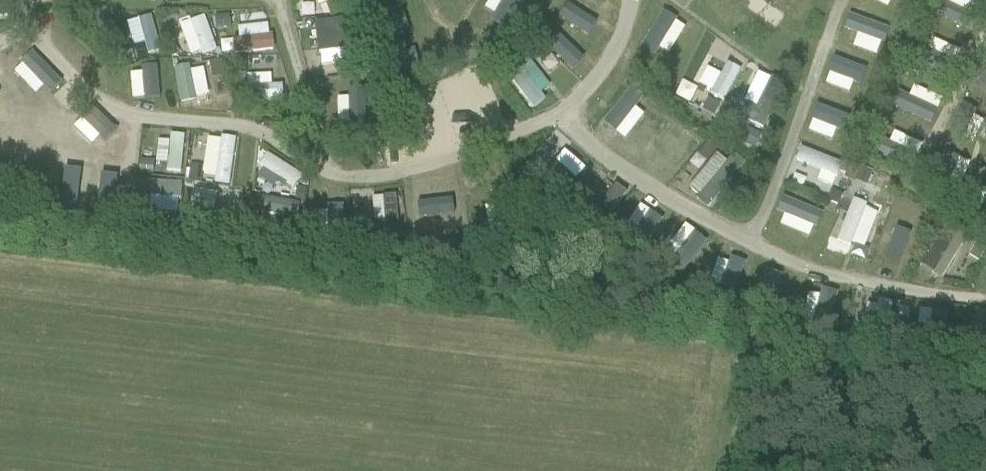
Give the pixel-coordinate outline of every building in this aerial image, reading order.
[(536,4),(546,14),(554,7),(547,0),(540,0),(536,4)] [(338,4),(327,8),(331,18),(342,14),(338,4)] [(798,5),(789,20),(799,26),(808,10),(798,5)] [(884,10),(877,23),(890,30),(897,18),(884,10)] [(925,10),(921,17),(928,20),(931,13),(925,10)] [(197,52),(203,50),(191,15),(175,20),(187,55),(197,52)] [(542,15),(535,23),(558,44),(566,36),(542,15)] [(229,18),(216,19),(217,31),(229,30),(229,18)] [(930,20),(925,31),(938,36),(943,25),(930,20)] [(204,42),(217,40),(214,22),(202,24),(204,42)] [(672,63),(684,27),(671,23),(665,39),(651,35),(645,54),(672,63)] [(349,24),(314,27),(317,58),(352,55),(349,24)] [(481,29),(468,34),(472,46),(485,41),(481,29)] [(380,31),(372,34),(377,46),(385,43),(380,31)] [(536,42),(526,50),(533,59),(542,51),(536,42)] [(174,45),(165,47),(166,57),(176,55),(174,45)] [(134,49),(122,53),(126,66),(138,62),(134,49)] [(869,50),(862,63),(874,70),(881,56),(869,50)] [(393,56),(383,59),(387,72),(397,68),(393,56)] [(360,61),(351,61),(351,71),(361,71),(360,61)] [(244,62),(231,63),(232,77),(245,76),(244,62)] [(221,63),(210,65),(212,80),(224,78),(221,63)] [(528,69),(534,81),(546,75),(540,63),(528,69)] [(169,65),(153,66),(154,78),(170,78),(169,65)] [(689,77),(685,87),(713,96),(720,76),(708,72),(705,82),(689,77)] [(738,74),(728,104),(744,109),(754,79),(738,74)] [(967,97),(985,101),(985,81),(972,77),(967,97)] [(663,78),(655,88),(665,95),(672,86),(663,78)] [(133,79),(117,80),(119,104),(135,103),(133,79)] [(138,81),(140,99),(153,99),(152,80),(138,81)] [(249,102),(270,100),(267,83),(247,85),(249,102)] [(315,87),(318,106),(350,101),(347,83),(315,87)] [(625,98),(600,91),(588,135),(612,142),(625,98)] [(354,107),(342,108),(343,123),(355,122),(354,107)] [(652,107),(646,115),(658,125),(665,117),(652,107)] [(628,119),(640,124),(645,113),(633,108),(628,119)] [(886,108),(881,119),(893,124),(897,112),(886,108)] [(708,109),(702,119),(713,125),(719,115),(708,109)] [(73,119),(71,131),(81,132),(83,120),(73,119)] [(669,119),(661,129),(673,138),(681,129),(669,119)] [(221,133),(213,183),(229,185),(237,136),(221,133)] [(371,133),(357,133),(357,145),(371,145),(371,133)] [(745,135),(740,144),(753,152),(758,143),(745,135)] [(691,137),(685,145),(694,152),(700,143),(691,137)] [(704,146),(697,156),(704,162),(711,152),(704,146)] [(935,175),(948,160),(932,146),(919,160),(935,175)] [(16,148),(15,160),(28,161),(29,149),(16,148)] [(125,148),(125,161),(142,161),(142,148),(125,148)] [(60,155),(59,170),(93,172),(94,157),(60,155)] [(243,173),(282,187),(288,169),(250,155),(243,173)] [(975,166),(983,170),(985,164),(985,159),(980,156),(975,166)] [(140,163),(139,176),(152,177),(153,164),(140,163)] [(859,166),(854,179),(866,184),(871,171),(859,166)] [(190,169),(188,183),(201,184),(203,170),(190,169)] [(525,170),(519,178),(528,185),(535,177),(525,170)] [(697,205),(707,187),(697,181),(687,199),(697,205)] [(947,181),(940,193),(951,200),(958,189),(947,181)] [(253,196),(255,184),(240,182),(239,194),(253,196)] [(597,186),(590,206),(603,211),(610,191),(597,186)] [(831,190),(826,201),(837,206),(842,194),(831,190)] [(296,191),(295,202),(304,203),(305,192),(296,191)] [(12,196),(5,204),(15,212),(22,204),(12,196)] [(416,204),(426,243),(450,237),(440,198),(416,204)] [(64,200),(63,211),(75,212),(76,201),(64,200)] [(281,219),(282,201),(247,200),(246,218),(281,219)] [(318,213),(330,213),(330,200),(318,200),(318,213)] [(358,222),(370,221),(369,201),(357,201),(358,222)] [(568,202),(562,210),(571,218),(577,209),(568,202)] [(639,235),(654,216),(642,207),(628,226),(639,235)] [(873,258),(892,212),(878,207),(859,253),(873,258)] [(126,212),(125,222),(136,224),(137,213),(126,212)] [(228,220),(226,233),(238,235),(239,221),(228,220)] [(914,274),(927,282),(952,241),(931,227),(912,258),(921,264),(914,274)] [(609,228),(602,236),(611,243),(618,235),(609,228)] [(813,228),(808,241),(822,246),(827,234),(813,228)] [(290,229),(289,243),(298,244),(300,231),(290,229)] [(485,233),(471,235),(473,248),(486,246),(485,233)] [(363,237),(351,237),(351,252),(363,251),(363,237)] [(682,264),(707,282),(711,277),(720,283),(737,260),(721,249),(721,250),(701,237),(682,264)] [(969,257),(980,263),(985,252),(985,249),(977,244),(969,257)] [(490,247),(479,250),(482,261),(493,258),(490,247)] [(410,248),(408,261),(420,263),(422,249),(410,248)] [(656,248),(645,262),(656,271),(667,256),(656,248)] [(752,285),(776,296),(783,280),(759,270),(752,285)] [(696,278),(682,280),(684,292),(697,291),(696,278)] [(828,315),(832,287),(812,284),(808,312),(828,315)] [(772,313),(770,322),(780,325),(782,316),(772,313)] [(840,325),(836,341),(849,345),(854,329),(840,325)]
